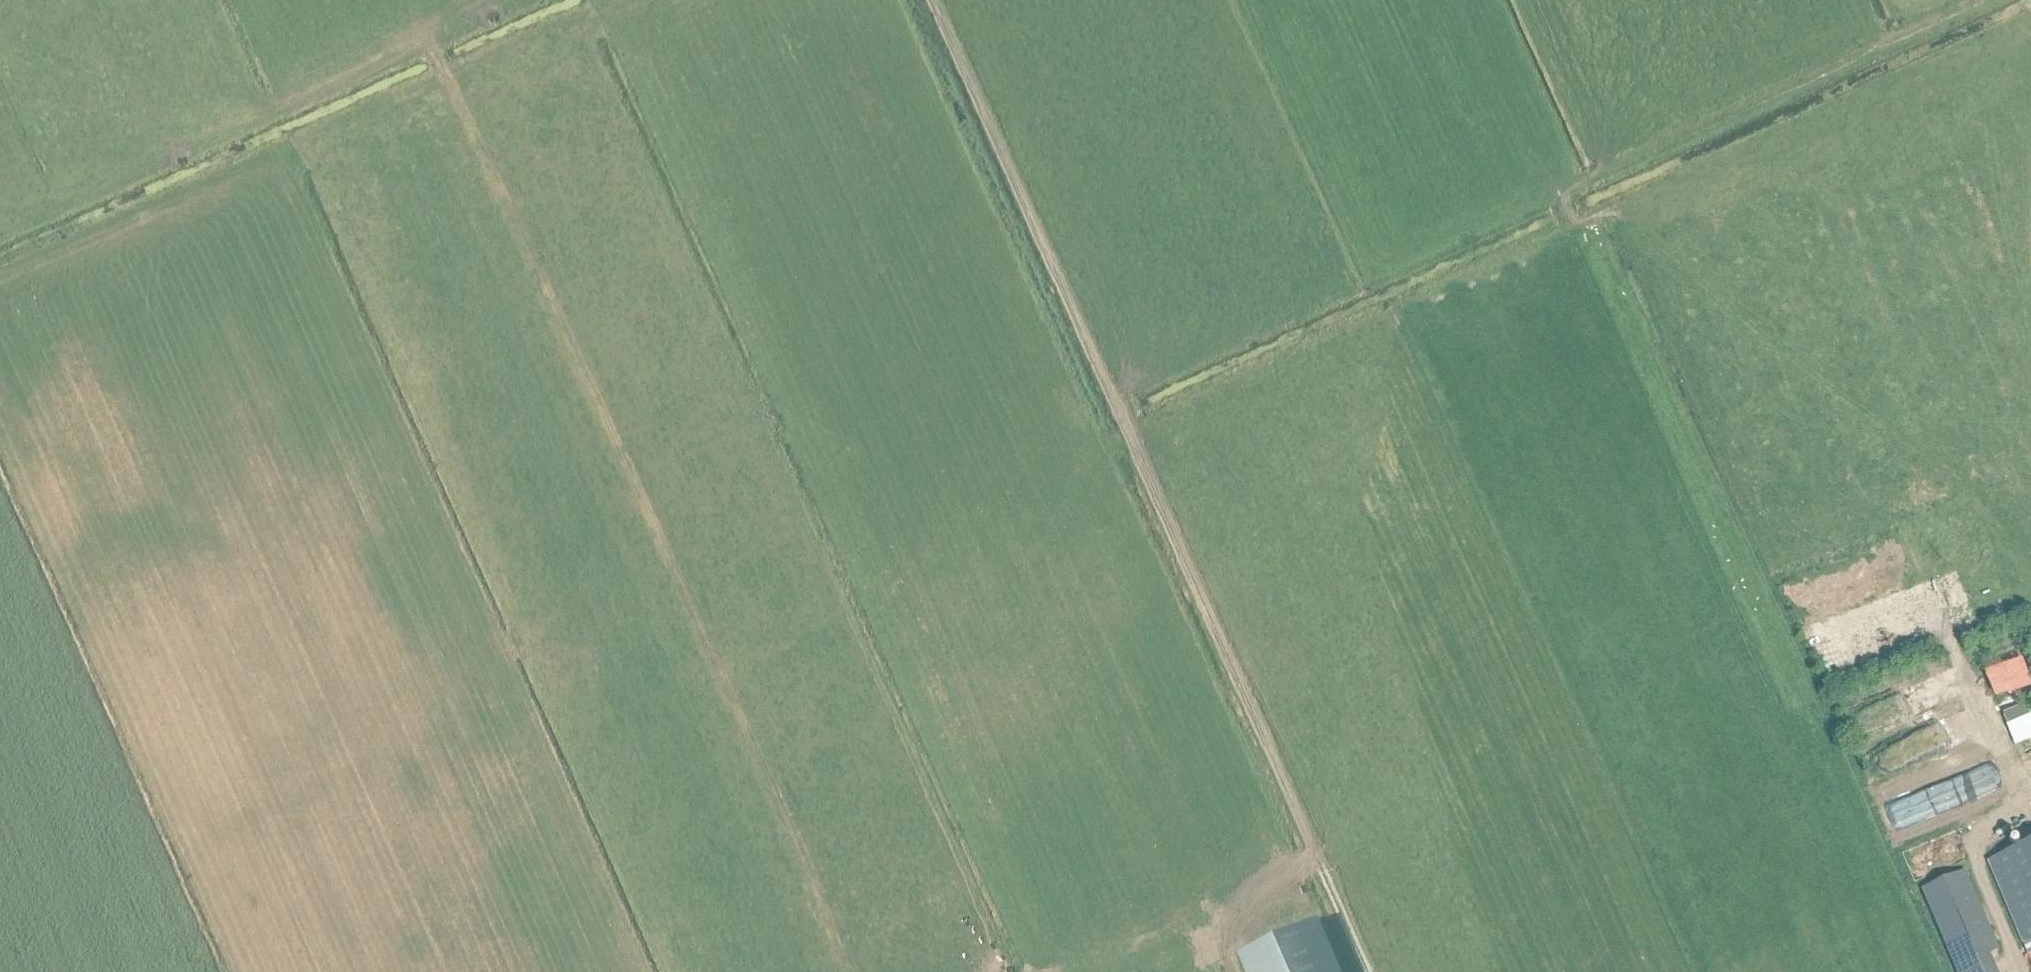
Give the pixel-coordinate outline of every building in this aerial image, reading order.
[(2008,726),(2030,717),(2025,706),(2005,715),(2004,715),(2008,726)] [(2030,741),(2030,717),(2008,726),(2007,727),(2016,748),(2030,741)] [(1970,768),(1900,793),(1908,814),(1978,789),(1970,768)] [(1990,863),(2027,958),(2030,966),(2030,845),(1990,863)] [(1988,957),(1998,952),(1965,874),(1923,891),(1958,971),(1995,971),(1988,957)] [(1243,971),(1337,971),(1314,920),(1235,954),(1243,971)]
